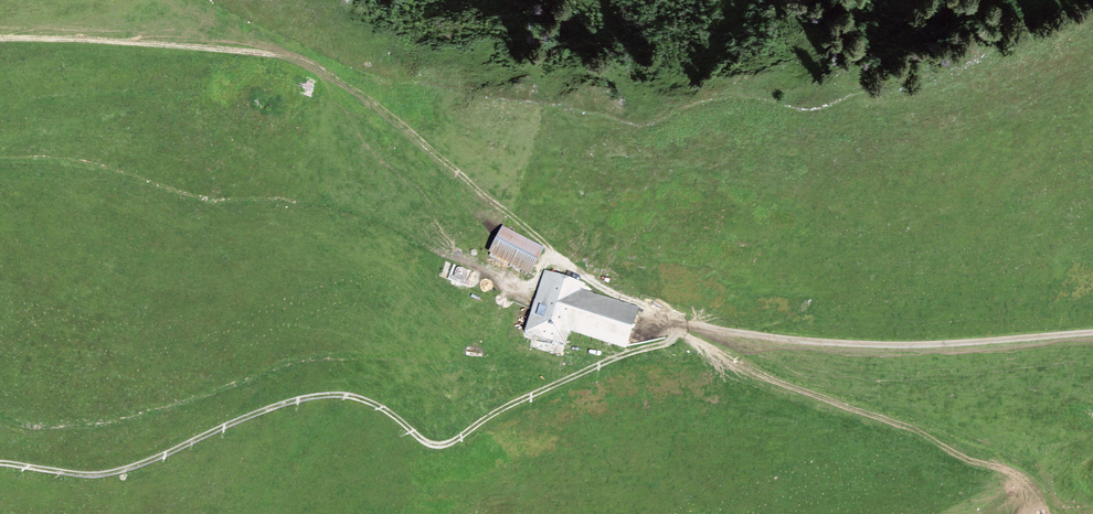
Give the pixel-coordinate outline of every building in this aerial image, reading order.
[(544,247),(501,228),(490,252),(533,271),(544,247)] [(626,340),(635,311),(586,296),(590,284),(544,270),(524,337),(570,351),(578,325),(626,340)]
